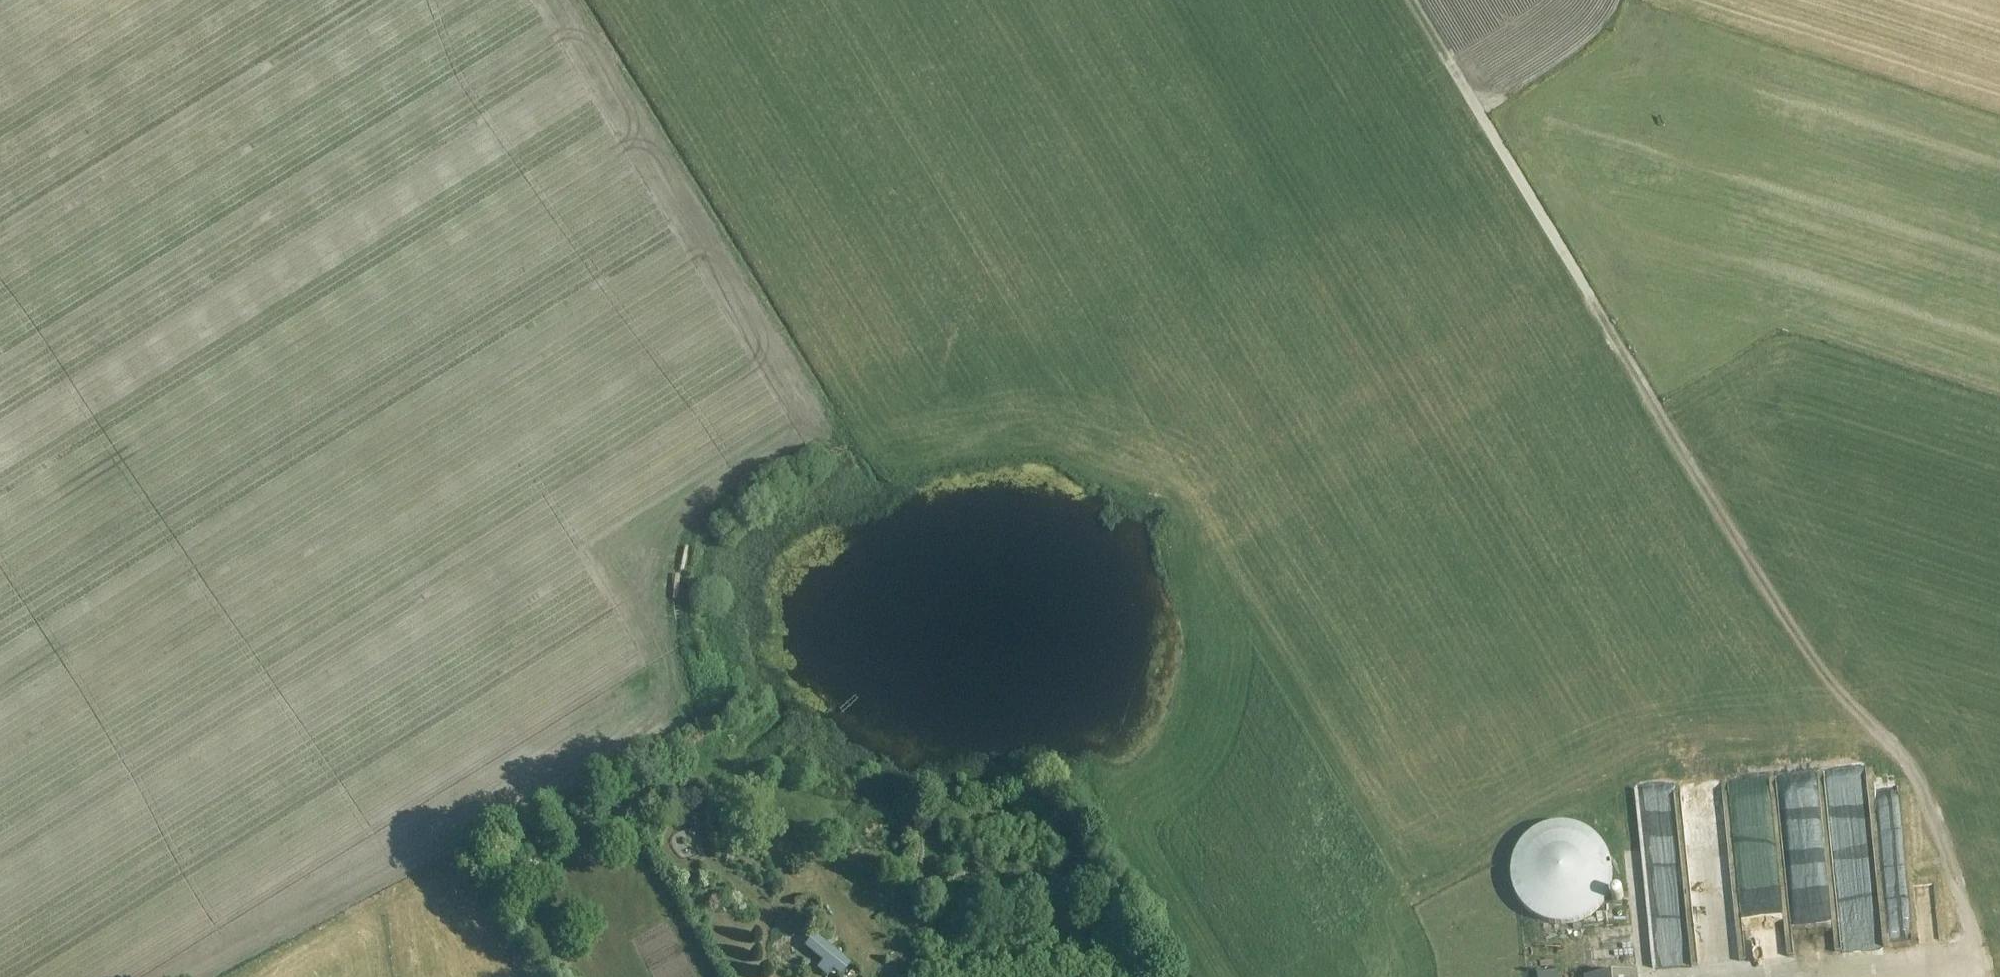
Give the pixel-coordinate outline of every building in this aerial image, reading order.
[(1853,763),(1862,921),(1895,919),(1886,761),(1853,763)] [(1657,777),(1657,810),(1686,811),(1687,777),(1657,777)] [(1608,877),(1609,873),(1608,869),(1608,865),(1607,861),(1605,857),(1604,853),(1602,850),(1599,846),(1597,843),(1594,840),(1591,837),(1587,835),(1584,833),(1580,831),(1576,830),(1572,828),(1568,828),(1564,827),(1560,827),(1556,827),(1552,828),(1548,829),(1544,830),(1540,832),(1537,834),(1533,836),(1530,839),(1527,841),(1525,845),(1522,848),(1520,851),(1518,855),(1517,859),(1515,863),(1515,867),(1514,871),(1514,875),(1514,879),(1515,883),(1516,887),(1517,891),(1519,895),(1521,899),(1523,902),(1526,905),(1528,908),(1532,911),(1535,914),(1538,916),(1542,918),(1546,919),(1550,920),(1554,921),(1558,922),(1562,922),(1566,921),(1571,921),(1575,920),(1578,918),(1582,917),(1586,915),(1589,912),(1593,910),(1596,907),(1598,904),(1601,900),(1603,897),(1605,893),(1606,889),(1607,885),(1608,881),(1608,877)] [(1902,838),(1904,900),(1926,900),(1925,837),(1902,838)] [(1679,902),(1699,901),(1697,839),(1677,840),(1679,902)] [(849,966),(814,937),(806,947),(824,961),(818,969),(827,976),(831,976),(836,971),(841,975),(849,966)]
